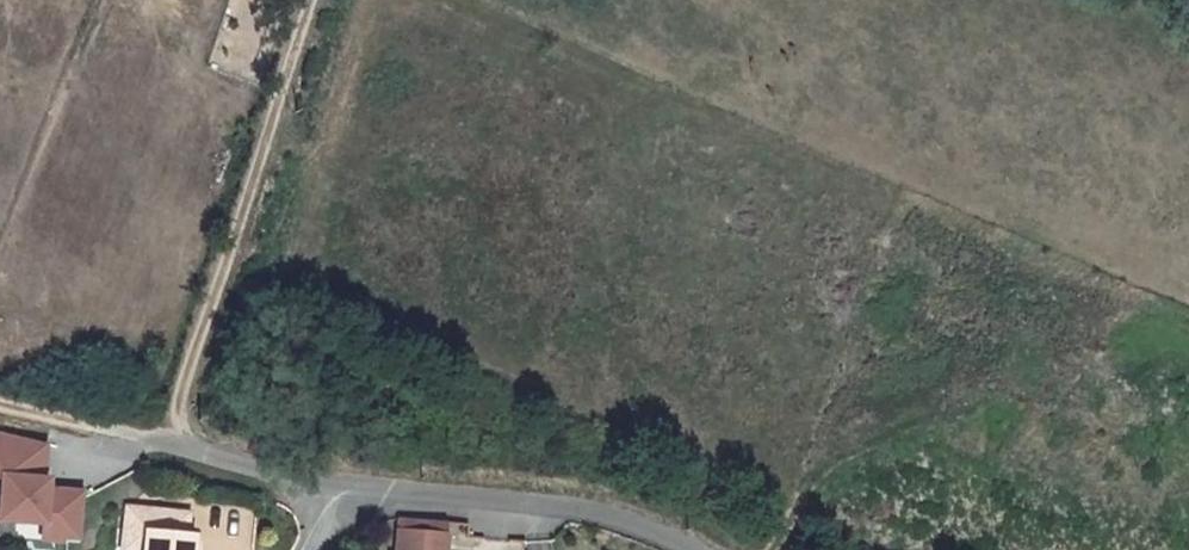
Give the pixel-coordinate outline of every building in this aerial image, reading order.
[(37,526),(37,542),(84,543),(86,487),(52,486),(53,434),(0,432),(0,525),(37,526)] [(189,532),(142,529),(141,549),(188,549),(189,532)] [(446,538),(398,532),(396,549),(444,549),(446,538)]
